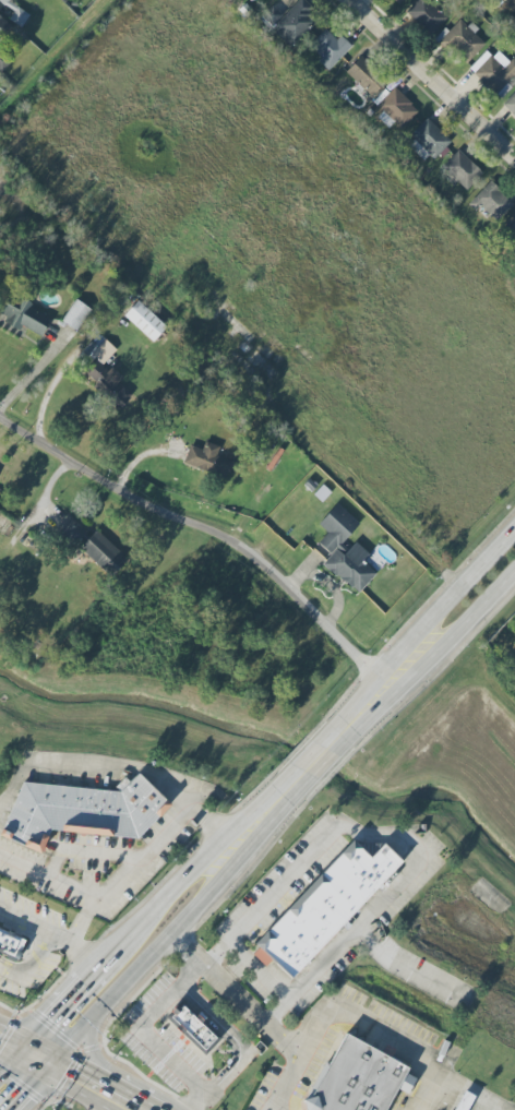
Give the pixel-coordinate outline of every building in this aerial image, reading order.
[(13,14),(9,18),(19,27),(29,17),(10,0),(0,0),(0,2),(13,14)] [(273,5),(259,19),(290,49),(319,18),(300,0),(298,0),(283,16),(273,5)] [(446,19),(429,0),(417,0),(406,11),(429,35),(446,19)] [(512,11),(514,8),(514,0),(502,0),(512,11)] [(14,29),(0,16),(0,44),(14,29)] [(465,65),(485,43),(468,28),(459,19),(448,31),(445,28),(436,38),(465,65)] [(309,46),(322,58),(319,62),(328,71),(351,45),(339,34),(335,39),(324,29),(309,46)] [(1,73),(13,59),(0,48),(0,72),(1,73)] [(506,84),(514,75),(514,59),(513,58),(506,64),(489,48),(468,69),(499,99),(510,88),(506,84)] [(371,96),(386,81),(360,56),(345,72),(371,96)] [(400,129),(418,110),(391,85),(374,103),(383,111),(377,117),(388,128),(394,123),(400,129)] [(514,117),(514,91),(502,103),(514,117)] [(434,159),(450,141),(427,119),(406,142),(416,152),(421,147),(434,159)] [(466,190),(482,172),(458,150),(441,168),(466,190)] [(497,221),(513,203),(489,181),(468,204),(478,213),(482,208),(497,221)] [(505,231),(514,241),(514,220),(505,231)] [(51,315),(24,303),(23,305),(7,298),(0,313),(0,320),(41,338),(51,315)] [(61,320),(76,299),(93,311),(77,332),(61,320)] [(136,300),(165,326),(152,341),(123,314),(136,300)] [(92,354),(105,339),(116,349),(101,363),(92,354)] [(217,456),(220,446),(205,442),(202,449),(189,445),(183,464),(227,478),(232,461),(217,456)] [(271,470),(265,467),(278,447),(284,451),(271,470)] [(316,486),(310,492),(302,485),(309,478),(316,486)] [(313,494),(323,485),(331,492),(322,502),(313,494)] [(357,595),(376,573),(363,562),(368,556),(347,537),(359,524),(337,504),(318,524),(327,532),(318,543),(331,555),(323,563),(357,595)] [(85,533),(68,517),(56,529),(74,545),(85,533)] [(127,559),(109,576),(80,548),(96,529),(127,559)] [(5,828),(29,780),(125,791),(146,774),(179,807),(148,840),(60,829),(49,851),(5,828)] [(392,844),(415,866),(302,979),(261,944),(364,842),(379,857),(392,844)] [(34,940),(0,923),(0,952),(22,960),(34,940)] [(183,996),(168,1013),(213,1054),(227,1039),(183,996)] [(308,1106),(316,1109),(397,1109),(419,1071),(350,1034),(308,1106)] [(473,1095),(464,1091),(454,1109),(466,1109),(473,1095)]
